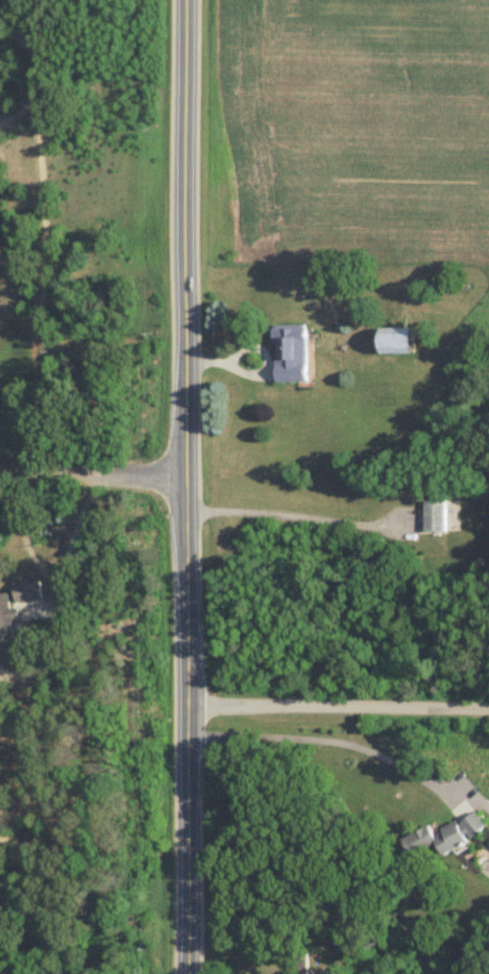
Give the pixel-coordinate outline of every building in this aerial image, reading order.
[(308,327),(276,327),(277,383),(309,383),(308,327)] [(383,330),(383,355),(416,355),(416,330),(383,330)] [(447,502),(426,502),(426,532),(447,532),(447,502)] [(17,603),(44,601),(43,583),(16,585),(17,603)] [(15,637),(13,596),(0,597),(0,638),(15,637)] [(403,841),(411,859),(439,846),(443,854),(488,834),(480,815),(435,835),(431,828),(403,841)] [(310,955),(291,955),(291,973),(310,973),(310,955)]
